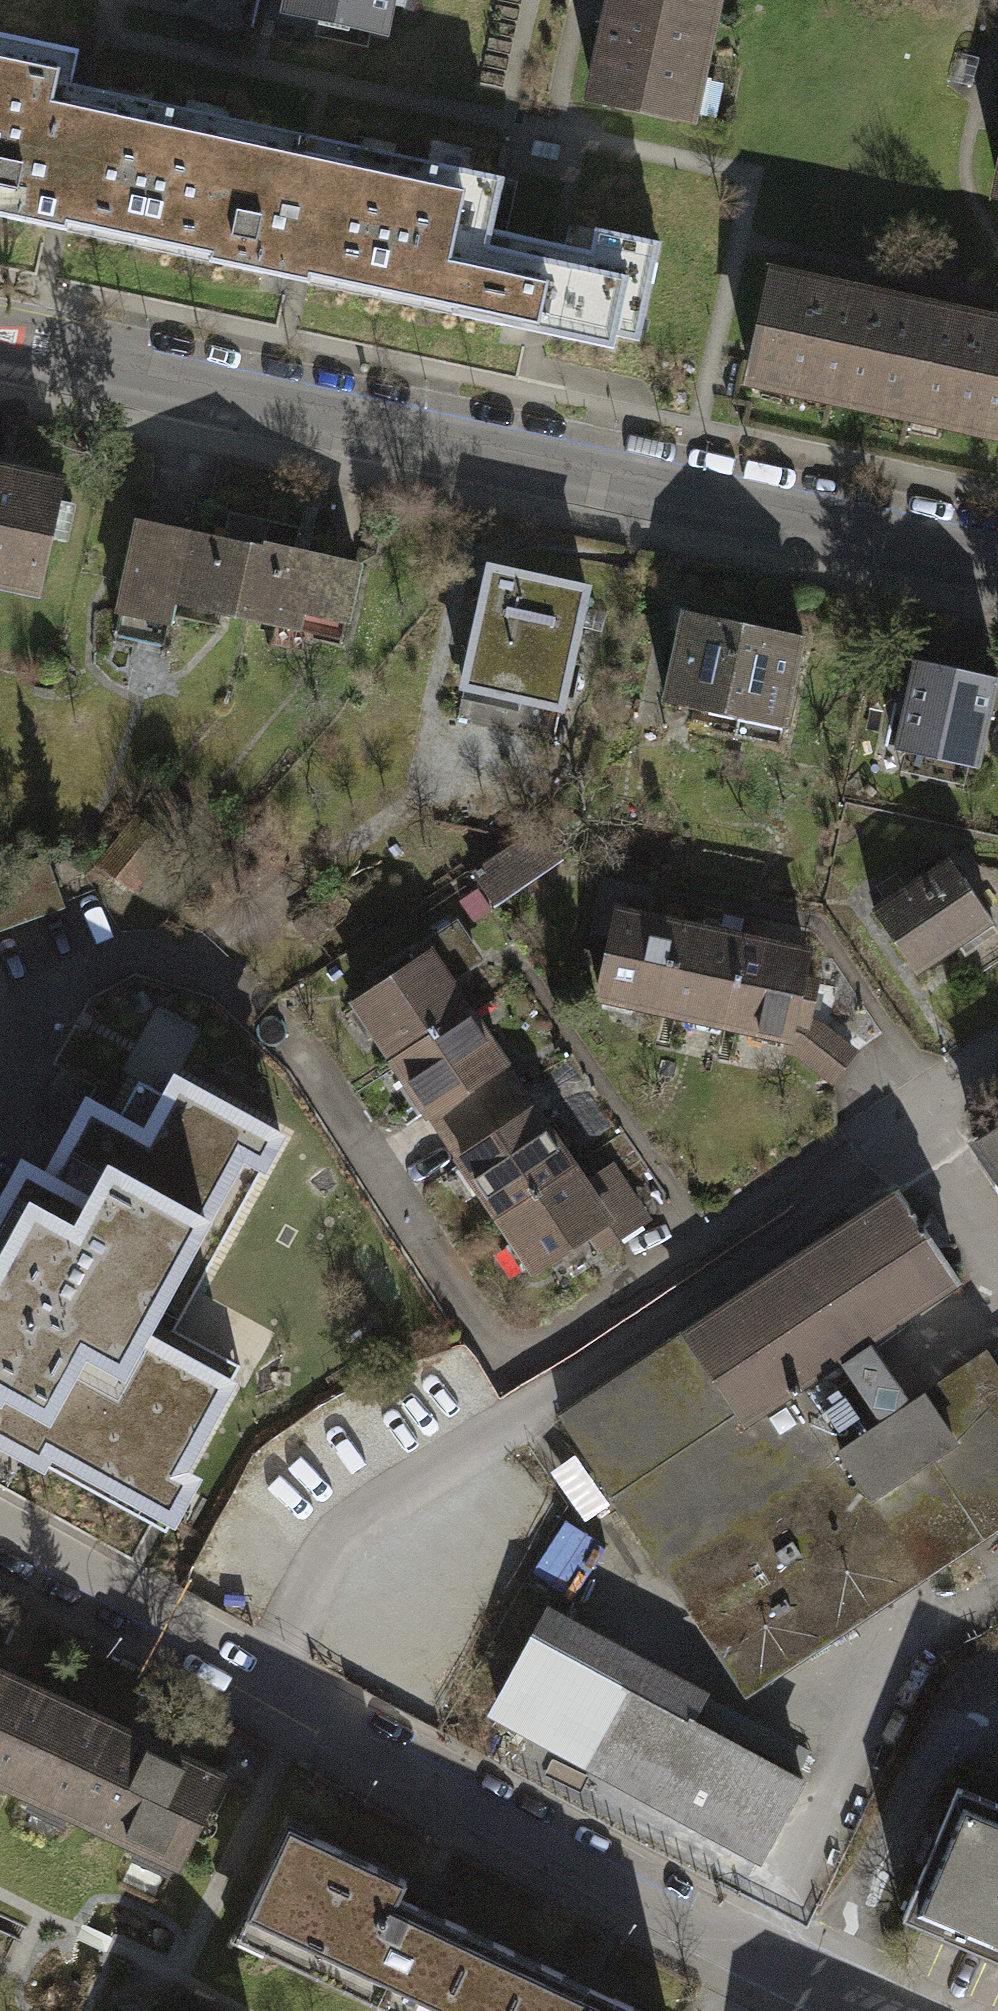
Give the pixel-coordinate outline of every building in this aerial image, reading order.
[(281,14),(381,35),(388,0),(284,0),(281,14)] [(610,10),(608,20),(611,21),(595,99),(687,119),(713,0),(612,0),(610,10)] [(38,43),(0,35),(0,219),(129,246),(155,125),(130,120),(132,112),(47,95),(51,73),(32,69),(38,43)] [(976,61),(957,55),(948,81),(967,87),(976,61)] [(129,246),(370,298),(396,177),(374,172),(375,166),(183,124),(182,131),(155,125),(129,246)] [(423,182),(396,177),(370,298),(628,353),(652,242),(588,229),(583,254),(483,233),(494,178),(427,164),(423,182)] [(874,389),(911,397),(930,310),(769,275),(750,366),(788,375),(786,384),(871,402),(874,389)] [(930,310),(911,397),(942,403),(939,417),(997,429),(997,325),(930,310)] [(0,471),(0,580),(32,588),(54,483),(0,471)] [(248,615),(269,519),(227,510),(221,539),(136,520),(116,609),(170,620),(174,599),(248,615)] [(300,526),(269,519),(248,615),(295,625),(293,633),(338,643),(355,561),(296,548),(300,526)] [(587,587),(489,567),(465,686),(563,706),(587,587)] [(803,634),(681,608),(661,701),(735,717),(732,734),(779,745),(803,634)] [(996,677),(915,657),(894,744),(976,763),(996,677)] [(470,868),(491,905),(559,861),(549,848),(512,839),(470,868)] [(0,869),(0,925),(60,902),(42,853),(0,869)] [(956,949),(993,924),(958,873),(948,858),(872,910),(914,971),(953,945),(956,949)] [(958,873),(993,924),(996,929),(997,928),(997,870),(996,867),(970,865),(958,873)] [(596,996),(663,1009),(678,924),(630,914),(634,894),(598,887),(589,936),(608,940),(596,996)] [(395,1056),(466,1008),(443,972),(474,953),(454,922),(416,946),(426,961),(361,1003),(395,1056)] [(740,936),(678,924),(663,1009),(726,1021),(740,936)] [(804,948),(740,936),(726,1021),(788,1034),(792,1011),(807,1014),(814,981),(798,978),(804,948)] [(162,1524),(239,1389),(227,1386),(239,1364),(181,1332),(288,1137),(178,1077),(202,1034),(150,1005),(96,1103),(86,1098),(42,1178),(20,1165),(0,1202),(0,1434),(162,1524)] [(446,1136),(517,1088),(466,1008),(395,1056),(446,1136)] [(830,1074),(848,1049),(807,1014),(792,1011),(788,1034),(787,1048),(799,1050),(830,1074)] [(496,1216),(568,1168),(517,1088),(446,1136),(496,1216)] [(997,1171),(997,1119),(974,1135),(997,1171)] [(568,1168),(496,1216),(529,1266),(586,1230),(597,1248),(623,1231),(644,1218),(614,1171),(582,1191),(568,1168)] [(558,1414),(666,1574),(709,1544),(764,1625),(895,1537),(920,1574),(997,1522),(997,1374),(981,1348),(839,1443),(814,1406),(854,1380),(837,1356),(956,1276),(897,1187),(558,1414)] [(540,1573),(579,1590),(603,1535),(564,1518),(540,1573)] [(709,1544),(666,1574),(745,1691),(920,1574),(895,1537),(764,1625),(709,1544)] [(493,1704),(618,1770),(656,1700),(531,1634),(493,1704)] [(32,1796),(53,1751),(30,1741),(51,1694),(0,1671),(0,1782),(32,1796)] [(219,1771),(51,1694),(30,1741),(53,1751),(32,1796),(176,1863),(219,1771)] [(800,1777),(656,1700),(618,1770),(763,1847),(800,1777)] [(954,1783),(898,1916),(997,1958),(997,1801),(954,1783)] [(302,1835),(287,1866),(265,1856),(239,1912),(267,1925),(255,1950),(388,2010),(422,2010),(426,2002),(446,2010),(640,2010),(391,1897),(399,1880),(302,1835)]
